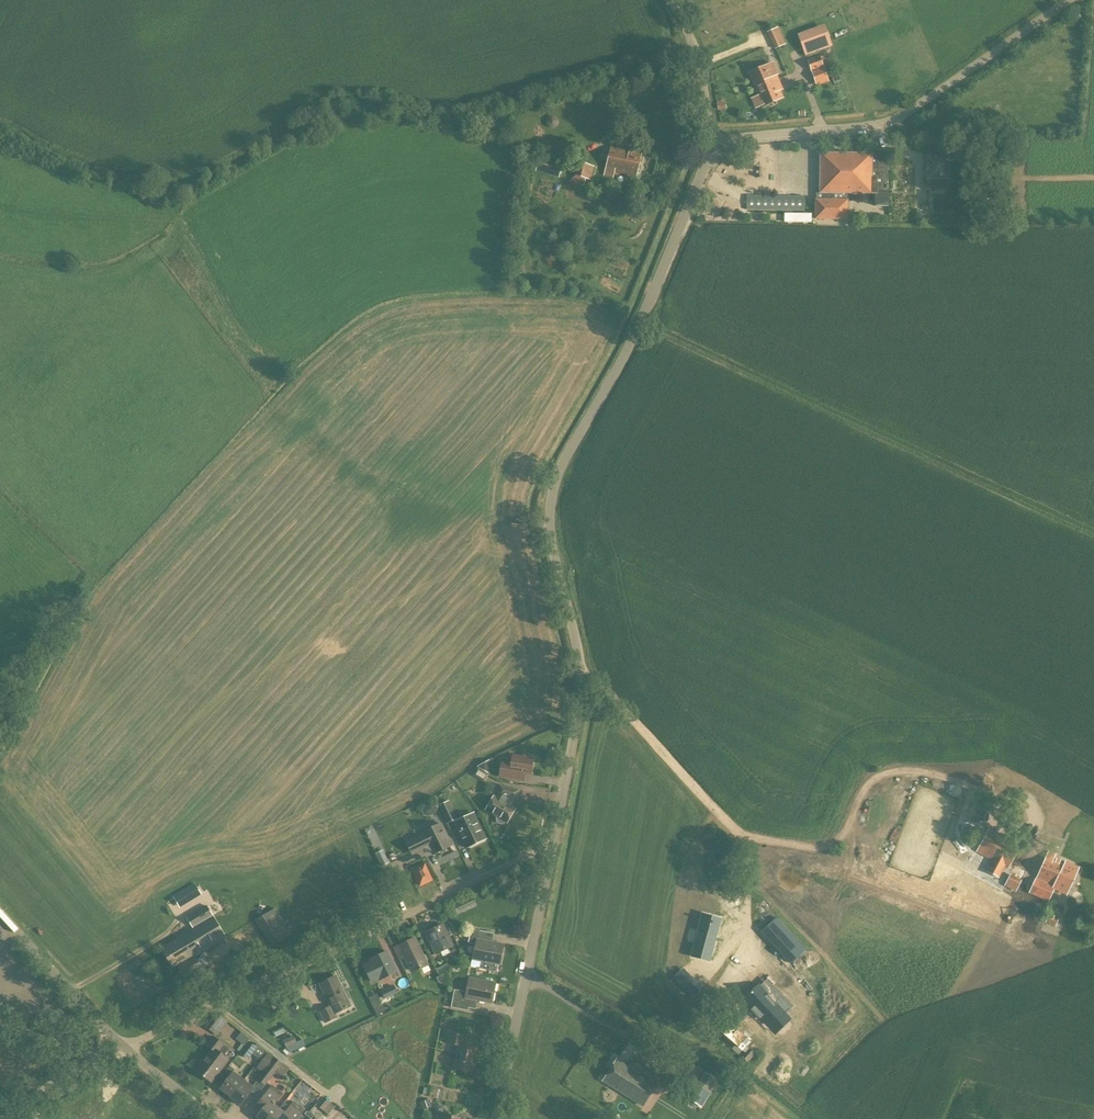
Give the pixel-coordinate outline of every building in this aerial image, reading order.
[(798,34),(806,56),(832,46),(824,24),(798,34)] [(785,45),(783,39),(773,43),(776,49),(785,45)] [(826,55),(808,61),(816,86),(829,82),(823,66),(829,64),(826,55)] [(748,73),(756,90),(776,81),(774,75),(776,74),(772,63),(748,73)] [(776,81),(756,90),(763,107),(783,98),(776,81)] [(969,144),(969,153),(980,153),(980,144),(969,144)] [(611,146),(604,175),(613,177),(614,171),(637,176),(642,151),(630,149),(630,150),(611,146)] [(821,154),(821,191),(822,191),(822,200),(816,200),(816,218),(846,218),(847,193),(875,193),(875,206),(889,206),(889,193),(887,193),(887,150),(851,149),(851,154),(821,154)] [(586,179),(591,180),(595,166),(574,161),(569,181),(584,185),(586,179)] [(747,210),(804,211),(805,196),(747,196),(747,210)] [(917,223),(922,223),(922,221),(928,221),(928,214),(930,214),(930,203),(922,203),(922,210),(917,210),(917,223)] [(810,223),(810,214),(784,214),(784,223),(810,223)] [(511,763),(502,762),(500,776),(514,779),(515,771),(531,774),(533,759),(513,755),(511,763)] [(496,821),(497,823),(499,824),(501,824),(504,824),(506,822),(507,823),(515,809),(509,805),(512,801),(512,800),(512,799),(512,798),(517,799),(519,790),(500,786),(499,795),(500,795),(498,798),(494,796),(486,810),(496,816),(496,819),(496,821)] [(438,805),(447,823),(457,819),(449,800),(438,805)] [(979,805),(976,820),(988,822),(990,807),(979,805)] [(454,823),(466,848),(485,839),(473,814),(454,823)] [(432,850),(434,854),(451,845),(441,824),(423,832),(424,834),(416,838),(406,842),(412,855),(425,848),(426,849),(430,851),(432,850)] [(976,852),(993,861),(987,871),(999,878),(1005,868),(1008,869),(1020,845),(989,829),(976,852)] [(386,849),(378,852),(383,865),(391,861),(386,849)] [(1065,865),(1053,860),(1055,855),(1048,851),(1036,878),(1029,892),(1048,900),(1054,889),(1067,894),(1078,868),(1065,862),(1065,865)] [(412,869),(420,885),(433,879),(425,863),(412,869)] [(1011,874),(1004,886),(1016,892),(1022,879),(1011,874)] [(190,899),(185,889),(174,896),(180,905),(190,899)] [(467,907),(464,900),(453,905),(458,914),(464,912),(462,909),(467,907)] [(178,939),(162,949),(173,967),(179,963),(180,965),(178,966),(186,979),(203,969),(195,956),(201,953),(202,952),(226,938),(207,906),(187,918),(193,927),(177,937),(178,939)] [(279,908),(258,917),(268,939),(289,930),(279,908)] [(1054,916),(1056,911),(1050,909),(1045,923),(1055,927),(1058,918),(1054,916)] [(777,920),(759,936),(787,967),(804,952),(777,920)] [(704,921),(696,951),(706,954),(704,961),(711,964),(720,937),(717,937),(720,926),(704,921)] [(426,933),(436,953),(453,945),(443,925),(426,933)] [(476,944),(469,977),(493,982),(496,964),(499,964),(503,944),(493,942),(494,933),(471,929),(468,943),(476,944)] [(415,938),(399,945),(412,972),(427,964),(426,962),(428,960),(426,955),(423,955),(415,938)] [(396,972),(388,953),(371,960),(372,962),(364,965),(368,973),(372,983),(380,979),(396,972)] [(440,972),(452,968),(450,963),(439,967),(440,972)] [(674,977),(680,983),(688,976),(681,969),(674,977)] [(319,1011),(325,1023),(338,1017),(336,1012),(350,1006),(336,976),(320,984),(330,1006),(319,1011)] [(750,978),(733,994),(764,1030),(782,1014),(777,1008),(783,1003),(760,976),(753,982),(750,978)] [(493,982),(469,977),(466,991),(454,989),(451,1007),(468,1011),(469,1007),(476,1009),(477,1000),(492,1003),(496,983),(493,982)] [(398,992),(394,985),(381,991),(385,999),(398,992)] [(697,1000),(705,1004),(709,996),(710,995),(702,990),(697,1000)] [(276,1001),(279,1007),(290,1002),(287,995),(276,1001)] [(385,1011),(382,1004),(374,1008),(377,1015),(385,1011)] [(277,1014),(280,1021),(288,1017),(296,1019),(298,1010),(288,1008),(286,1010),(277,1014)] [(206,1027),(216,1036),(227,1022),(217,1014),(206,1027)] [(725,1032),(745,1050),(753,1040),(733,1023),(725,1032)] [(453,1069),(471,1072),(474,1058),(477,1058),(478,1049),(463,1047),(465,1035),(449,1032),(447,1044),(457,1046),(453,1069)] [(294,1036),(284,1040),(286,1047),(297,1043),(294,1036)] [(197,1071),(211,1081),(227,1060),(223,1056),(229,1049),(213,1037),(207,1046),(213,1051),(197,1071)] [(237,1050),(240,1052),(249,1041),(250,1040),(246,1037),(237,1050)] [(249,1041),(240,1052),(249,1059),(257,1047),(249,1041)] [(741,1056),(748,1062),(755,1053),(748,1048),(741,1056)] [(274,1073),(283,1062),(269,1052),(261,1062),(267,1067),(257,1080),(265,1086),(275,1074),(274,1073)] [(656,1068),(637,1056),(630,1067),(617,1059),(603,1081),(643,1106),(656,1084),(649,1080),(656,1068)] [(290,1068),(283,1062),(274,1073),(275,1074),(282,1079),(290,1068)] [(220,1089),(230,1097),(244,1080),(234,1072),(220,1089)] [(244,1080),(230,1097),(240,1105),(254,1088),(244,1080)] [(260,1118),(272,1118),(280,1108),(276,1105),(284,1094),(272,1084),(257,1105),(263,1110),(257,1117),(260,1118)] [(708,1093),(697,1086),(693,1092),(705,1100),(708,1093)] [(313,1088),(307,1095),(316,1101),(321,1094),(313,1088)] [(317,1105),(328,1114),(335,1106),(324,1096),(317,1105)] [(272,1118),(298,1118),(305,1110),(294,1101),(285,1112),(280,1108),(272,1118)] [(444,1106),(436,1104),(434,1113),(442,1115),(444,1106)] [(66,1118),(89,1118),(83,1109),(66,1118)]
